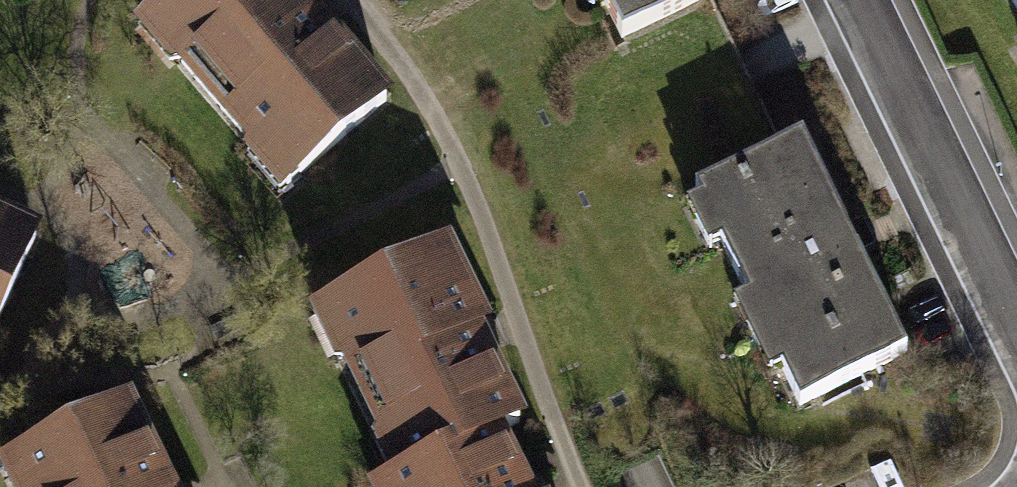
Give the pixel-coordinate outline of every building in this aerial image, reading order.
[(126,30),(272,200),(387,103),(311,14),(298,0),(161,0),(126,30)] [(588,12),(603,5),(620,39),(699,0),(582,0),(588,12)] [(1016,18),(1016,0),(1006,0),(1016,18)] [(907,351),(798,140),(696,192),(700,201),(686,208),(708,252),(719,246),(745,296),(731,304),(767,375),(779,369),(798,406),(907,351)] [(39,223),(0,205),(0,311),(39,223)] [(448,242),(300,311),(382,483),(447,452),(451,460),(499,438),(522,428),(486,351),(481,340),(492,335),(448,242)] [(1,461),(14,486),(181,486),(136,396),(1,461)] [(374,486),(523,486),(499,438),(451,460),(447,452),(382,483),(374,486)]
